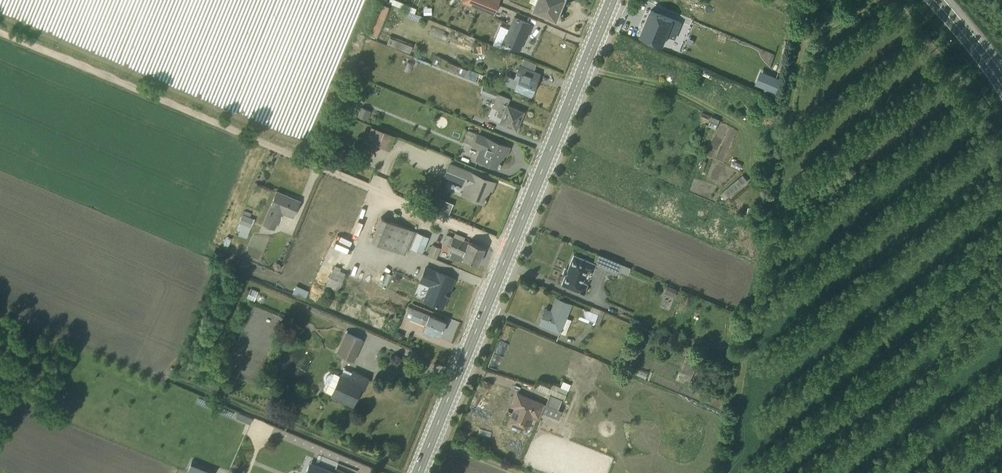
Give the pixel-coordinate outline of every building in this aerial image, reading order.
[(460,1),(493,14),(498,0),(460,0),(460,1)] [(529,1),(535,3),(532,10),(556,20),(564,0),(530,0),(529,1)] [(388,7),(380,4),(369,33),(376,36),(388,7)] [(681,22),(650,9),(647,17),(649,18),(646,24),(644,24),(640,35),(663,45),(667,35),(674,38),(681,22)] [(503,33),(499,42),(519,50),(524,37),(526,38),(532,23),(512,15),(505,33),(503,33)] [(395,33),(391,31),(386,43),(408,53),(412,44),(393,37),(395,33)] [(453,35),(447,32),(444,40),(450,42),(453,35)] [(483,44),(476,45),(477,52),(484,51),(483,44)] [(443,67),(446,60),(434,55),(431,62),(443,67)] [(530,93),(538,73),(532,70),(535,63),(523,58),(520,65),(518,64),(513,77),(505,74),(502,82),(530,93)] [(449,60),(445,68),(478,82),(481,74),(449,60)] [(451,71),(449,75),(459,79),(461,75),(451,71)] [(483,81),(479,89),(494,97),(498,88),(483,81)] [(509,98),(497,92),(491,106),(498,109),(496,115),(500,117),(498,122),(515,129),(522,111),(506,104),(509,98)] [(711,116),(708,125),(716,129),(720,120),(711,116)] [(479,126),(470,122),(467,129),(462,141),(471,145),(470,146),(478,149),(474,158),(497,167),(502,153),(505,154),(508,146),(477,133),(479,126)] [(364,140),(389,149),(394,135),(370,126),(364,140)] [(353,155),(344,152),(342,159),(351,163),(353,155)] [(742,164),(733,160),(731,165),(740,168),(742,164)] [(482,202),(488,188),(490,189),(494,181),(448,162),(442,175),(463,184),(460,193),(482,202)] [(747,180),(742,174),(721,194),(726,200),(747,180)] [(300,200),(276,190),(262,223),(274,227),(281,211),(293,217),(300,200)] [(438,195),(433,207),(448,213),(452,202),(438,195)] [(245,237),(253,218),(249,216),(250,212),(244,210),(234,232),(245,237)] [(357,232),(362,218),(357,216),(351,230),(357,232)] [(413,230),(380,217),(370,240),(404,254),(413,230)] [(427,236),(416,231),(410,248),(420,252),(427,236)] [(446,234),(443,240),(480,255),(483,247),(468,241),(467,242),(446,234)] [(233,238),(225,235),(222,243),(230,246),(233,238)] [(443,240),(440,248),(446,251),(447,249),(451,251),(448,257),(459,261),(461,257),(477,263),(480,255),(443,240)] [(431,244),(427,255),(435,258),(439,247),(431,244)] [(595,263),(572,254),(560,284),(582,293),(586,284),(581,282),(586,270),(591,272),(595,263)] [(599,254),(595,263),(616,272),(620,263),(599,254)] [(442,308),(448,293),(447,293),(453,277),(424,266),(418,281),(427,285),(421,299),(442,308)] [(333,268),(324,289),(330,292),(332,288),(337,290),(345,273),(338,270),(333,268)] [(304,296),(308,289),(295,283),(292,291),(304,296)] [(544,308),(538,323),(564,333),(570,319),(565,317),(571,303),(555,296),(549,310),(544,308)] [(431,331),(438,334),(442,326),(441,325),(443,321),(444,321),(444,320),(413,307),(412,308),(407,305),(403,314),(424,323),(421,329),(430,333),(431,331)] [(590,305),(588,311),(581,308),(577,317),(597,326),(603,311),(590,305)] [(362,339),(344,331),(335,352),(353,360),(362,339)] [(691,380),(696,359),(684,356),(678,377),(691,380)] [(339,372),(338,373),(334,372),(332,372),(330,372),(326,374),(325,377),(325,382),(327,383),(325,388),(326,390),(350,401),(359,383),(362,385),(366,377),(342,367),(340,372),(339,372)] [(544,402),(515,391),(510,405),(513,406),(507,421),(525,429),(530,416),(537,419),(544,402)] [(560,399),(549,394),(545,404),(556,408),(560,399)] [(251,418),(241,414),(239,419),(249,423),(251,418)] [(203,472),(211,472),(214,462),(190,456),(187,469),(203,472)] [(333,472),(308,461),(303,472),(337,472),(333,472)]
